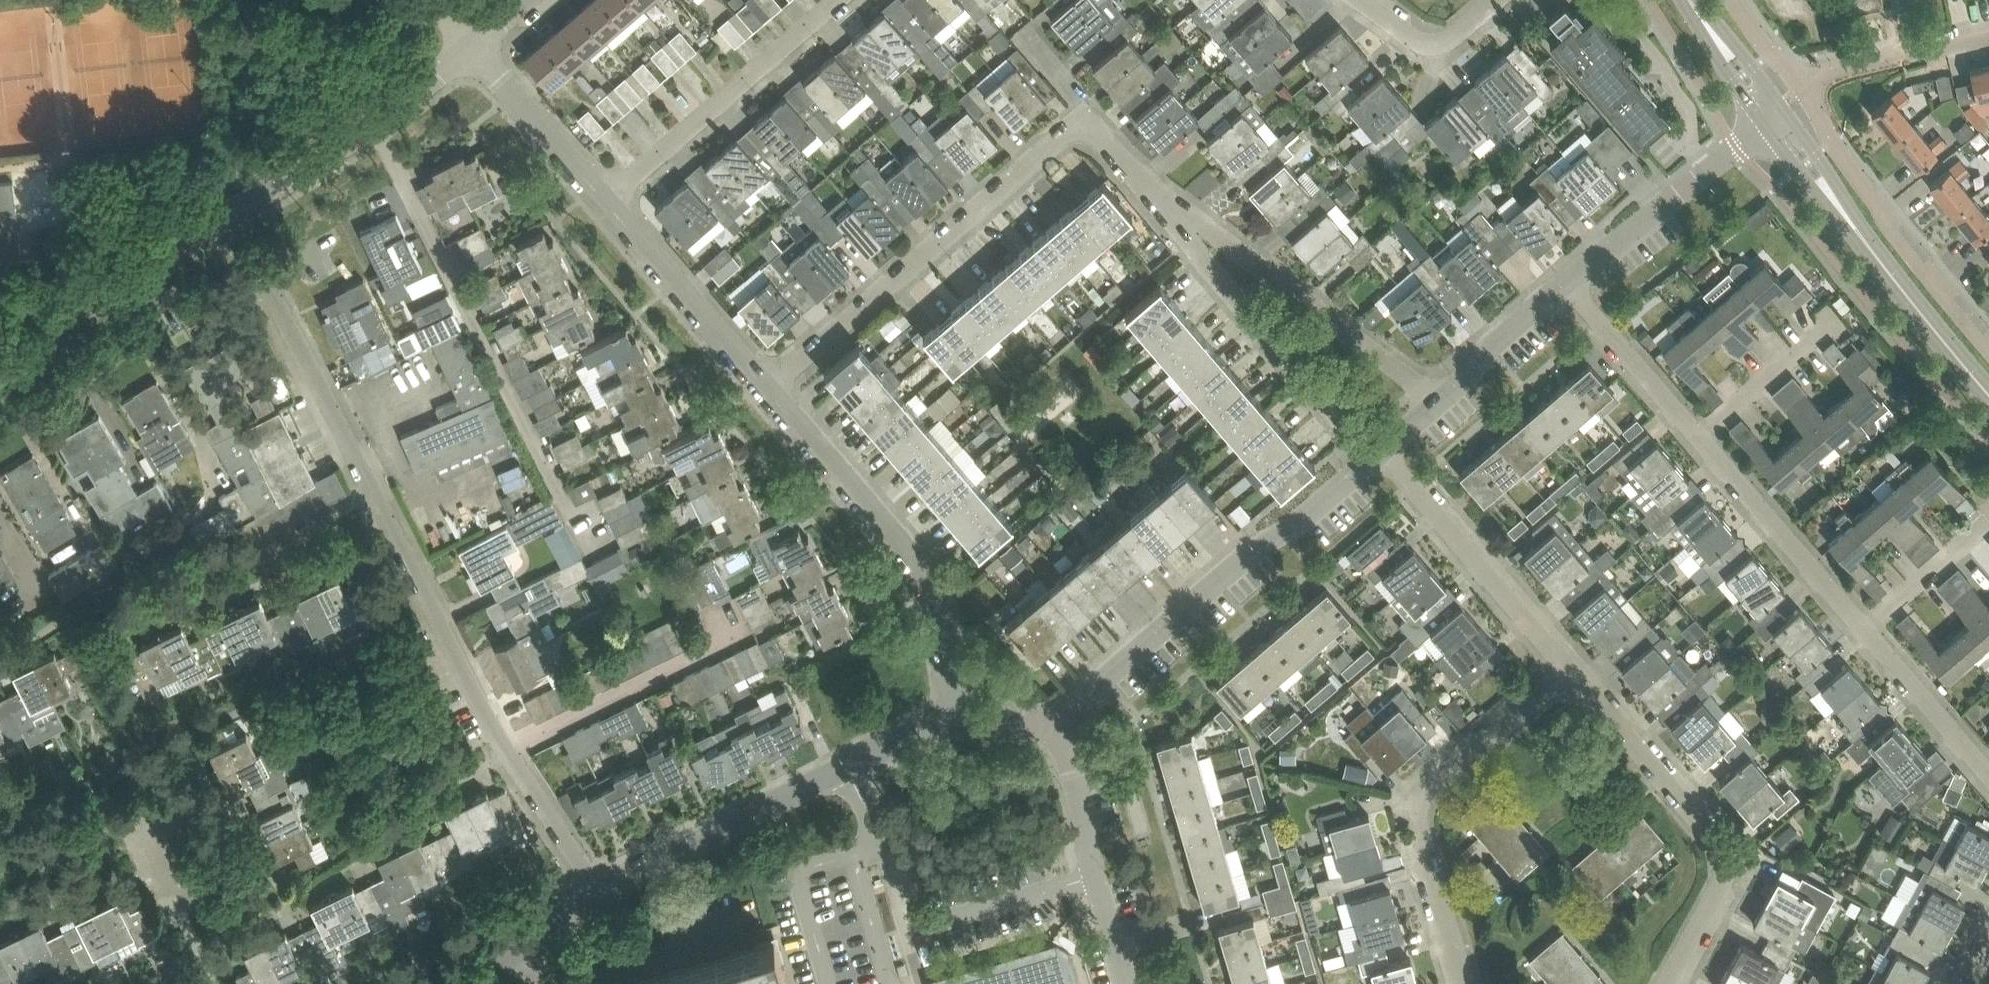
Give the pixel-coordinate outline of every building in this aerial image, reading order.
[(581,8),(605,36),(624,21),(606,0),(591,0),(581,8)] [(624,21),(642,5),(638,0),(606,0),(624,21)] [(772,14),(783,5),(778,0),(760,0),(772,14)] [(914,26),(950,67),(940,55),(949,48),(933,30),(949,17),(934,0),(906,0),(922,19),(914,26)] [(949,17),(956,25),(971,12),(990,34),(1000,26),(994,19),(987,11),(978,0),(934,0),(949,17)] [(987,11),(995,4),(999,0),(978,0),(987,11)] [(1065,34),(1104,0),(1071,0),(1051,17),(1065,34)] [(1109,38),(1131,20),(1123,11),(1114,0),(1104,0),(1065,34),(1079,50),(1102,30),(1109,38)] [(1214,34),(1234,16),(1227,8),(1236,0),(1202,0),(1201,1),(1215,16),(1205,24),(1214,34)] [(1864,8),(1883,5),(1883,2),(1892,0),(1892,5),(1894,5),(1893,3),(1912,0),(1855,0),(1856,8),(1855,8),(1855,9),(1864,8)] [(765,21),(748,1),(737,10),(754,30),(765,21)] [(1572,11),(1565,2),(1548,16),(1562,32),(1550,42),(1624,128),(1639,145),(1671,117),(1657,100),(1642,82),(1630,68),(1623,61),(1617,54),(1625,48),(1593,12),(1585,20),(1575,8),(1572,11)] [(1243,51),(1278,20),(1265,4),(1241,24),(1234,16),(1214,34),(1221,43),(1234,59),(1243,51)] [(587,52),(605,36),(581,8),(563,24),(587,52)] [(950,67),(914,26),(905,33),(885,10),(869,24),(899,58),(915,45),(923,55),(940,75),(950,67)] [(718,26),(720,28),(713,34),(727,50),(734,44),(735,46),(746,37),(729,17),(718,26)] [(1093,67),(1108,83),(1143,52),(1129,37),(1138,28),(1131,20),(1109,38),(1116,47),(1093,67)] [(1278,20),(1243,51),(1257,67),(1248,75),(1255,83),(1277,65),(1269,57),(1293,37),(1278,20)] [(563,24),(544,40),(569,68),(587,52),(563,24)] [(895,103),(895,104),(904,96),(892,81),(884,72),(899,58),(869,24),(853,38),(872,61),(864,68),(895,103)] [(1340,25),(1325,38),(1305,55),(1319,71),(1354,41),(1340,25)] [(697,49),(680,29),(670,38),(687,58),(697,49)] [(988,39),(998,52),(1010,42),(1000,29),(988,39)] [(646,45),(652,53),(661,45),(655,37),(646,45)] [(569,68),(544,40),(526,56),(550,84),(569,68)] [(1354,41),(1319,71),(1333,86),(1314,103),(1322,112),(1332,103),(1352,86),(1345,77),(1368,57),(1354,41)] [(662,45),(652,54),(669,74),(679,65),(662,45)] [(1017,64),(1002,76),(1032,111),(1047,98),(1034,84),(1040,79),(1032,70),(1036,67),(1018,47),(1009,54),(1017,64)] [(891,118),(901,110),(895,104),(895,103),(864,68),(856,76),(836,52),(820,66),(850,101),(860,93),(864,98),(870,93),(874,97),(891,118)] [(1151,87),(1173,68),(1165,59),(1156,67),(1143,52),(1108,83),(1121,99),(1144,79),(1151,87)] [(1518,66),(1507,53),(1491,66),(1521,102),(1536,89),(1545,98),(1554,90),(1526,57),(1525,58),(1527,59),(1518,66)] [(644,61),(633,70),(650,90),(661,80),(644,61)] [(1284,74),(1277,65),(1255,83),(1263,93),(1284,74)] [(1988,95),(1988,65),(1970,69),(1976,98),(1988,95)] [(823,104),(815,111),(834,132),(843,124),(835,114),(850,101),(820,66),(803,80),(823,104)] [(1494,104),(1486,111),(1521,151),(1530,144),(1512,123),(1528,109),(1521,102),(1491,66),(1474,81),(1494,104)] [(1136,116),(1150,132),(1185,101),(1171,86),(1181,77),(1173,68),(1151,87),(1159,96),(1136,116)] [(1352,86),(1332,103),(1340,112),(1349,105),(1362,120),(1397,90),(1383,74),(1360,94),(1352,86)] [(1948,74),(1936,77),(1941,96),(1953,94),(1948,74)] [(625,112),(608,92),(602,85),(598,85),(595,87),(593,84),(591,86),(582,76),(578,79),(614,121),(625,112)] [(643,96),(626,76),(615,86),(632,105),(643,96)] [(1014,126),(1032,111),(1002,76),(986,90),(978,81),(970,89),(987,109),(994,103),(1014,126)] [(1215,103),(1223,112),(1244,93),(1237,84),(1215,103)] [(1899,105),(1910,96),(1902,87),(1871,112),(1894,140),(1914,124),(1899,105)] [(1289,88),(1282,94),(1287,99),(1293,93),(1289,88)] [(968,106),(952,119),(982,154),(998,141),(977,118),(987,109),(970,89),(960,97),(968,106)] [(1357,166),(1374,151),(1374,152),(1395,134),(1388,126),(1411,106),(1397,90),(1362,120),(1375,135),(1349,158),(1350,160),(1357,166)] [(1207,140),(1220,155),(1256,125),(1265,117),(1244,93),(1223,112),(1230,120),(1207,140)] [(817,130),(825,139),(825,140),(834,132),(815,111),(807,118),(787,95),(771,108),(802,144),(817,130)] [(1504,156),(1515,146),(1520,152),(1521,151),(1486,111),(1478,118),(1458,95),(1442,109),(1472,144),(1480,154),(1493,143),(1504,156)] [(1587,97),(1576,107),(1589,122),(1600,112),(1587,97)] [(1199,117),(1185,101),(1150,132),(1164,148),(1179,135),(1199,117)] [(1962,109),(1971,121),(1981,113),(1972,101),(1962,109)] [(904,113),(911,122),(918,116),(911,107),(904,113)] [(589,108),(579,117),(596,137),(606,128),(589,108)] [(774,146),(766,153),(785,174),(794,166),(786,157),(802,144),(771,108),(754,123),(774,146)] [(1472,144),(1442,109),(1425,123),(1438,138),(1455,158),(1472,144)] [(928,124),(919,131),(938,152),(945,146),(965,169),(982,154),(952,119),(951,120),(936,134),(928,124)] [(1594,140),(1571,160),(1602,195),(1618,181),(1609,171),(1633,149),(1609,122),(1591,137),(1594,140)] [(1975,131),(1969,123),(1955,133),(1961,141),(1975,131)] [(1914,124),(1894,140),(1917,168),(1947,143),(1940,133),(1929,142),(1914,124)] [(1256,125),(1220,155),(1235,172),(1250,159),(1254,164),(1262,157),(1265,160),(1286,142),(1279,133),(1270,141),(1256,125)] [(1298,132),(1294,127),(1287,133),(1291,138),(1298,132)] [(1959,146),(1971,161),(1983,150),(1988,158),(1988,140),(1980,129),(1959,146)] [(928,160),(938,152),(919,131),(911,139),(919,148),(903,162),(933,197),(948,183),(928,160)] [(1249,189),(1263,205),(1299,174),(1285,159),(1294,151),(1306,142),(1298,132),(1291,138),(1286,142),(1265,160),(1272,169),(1249,189)] [(1395,134),(1374,152),(1382,161),(1403,144),(1395,134)] [(771,176),(776,181),(794,202),(802,195),(784,174),(785,174),(766,153),(757,160),(738,137),(722,150),(753,186),(762,178),(765,182),(771,176)] [(852,152),(871,174),(888,194),(896,188),(916,211),(933,197),(903,162),(895,153),(879,167),(860,146),(852,152)] [(725,188),(717,195),(736,217),(742,212),(752,202),(744,193),(753,186),(722,150),(705,165),(725,188)] [(1602,195),(1571,160),(1564,151),(1549,164),(1548,163),(1539,172),(1557,193),(1566,186),(1586,209),(1602,195)] [(448,160),(467,197),(482,190),(479,184),(490,178),(476,152),(466,157),(464,153),(448,160)] [(1929,183),(1953,212),(1972,196),(1959,180),(1970,171),(1960,158),(1945,170),(1929,183)] [(429,210),(437,206),(452,198),(455,204),(467,197),(448,160),(433,168),(436,173),(425,178),(427,182),(417,187),(429,210)] [(1539,172),(1548,164),(1545,160),(1536,168),(1539,172)] [(1538,188),(1522,202),(1552,238),(1569,224),(1549,201),(1557,193),(1539,172),(1530,179),(1538,188)] [(879,202),(888,194),(871,174),(862,182),(869,191),(854,203),(884,239),(899,226),(879,202)] [(1300,201),(1307,210),(1329,191),(1322,182),(1312,190),(1299,174),(1263,205),(1277,222),(1300,201)] [(0,259),(22,256),(14,179),(0,181),(0,258),(0,259)] [(688,179),(673,193),(703,227),(718,214),(727,224),(736,217),(717,195),(708,203),(688,179)] [(1103,180),(1089,192),(1119,227),(1133,215),(1103,180)] [(1334,190),(1339,196),(1350,186),(1345,180),(1334,190)] [(812,188),(803,196),(812,206),(821,199),(812,188)] [(1450,197),(1445,191),(1439,189),(1433,194),(1435,201),(1440,206),(1450,197)] [(1329,191),(1307,210),(1315,218),(1292,238),(1305,254),(1341,223),(1327,208),(1337,200),(1329,191)] [(1089,192),(1075,204),(1105,239),(1119,227),(1089,192)] [(1506,217),(1523,237),(1536,252),(1552,238),(1522,202),(1513,192),(1497,206),(1506,217)] [(656,207),(686,242),(703,227),(673,193),(656,207)] [(1407,193),(1397,201),(1404,210),(1414,202),(1407,193)] [(814,225),(798,238),(835,281),(850,268),(830,245),(838,238),(821,216),(812,206),(803,196),(802,195),(794,202),(814,225)] [(1972,196),(1953,212),(1975,239),(1988,228),(1988,212),(1987,214),(1972,196)] [(1480,209),(1470,197),(1460,205),(1464,210),(1471,217),(1480,209)] [(829,210),(821,216),(838,238),(847,230),(867,254),(884,239),(854,203),(838,217),(830,208),(829,210)] [(1091,250),(1105,239),(1075,204),(1061,216),(1091,250)] [(1485,216),(1480,210),(1471,218),(1490,239),(1498,231),(1493,225),(1485,216)] [(361,231),(386,285),(422,268),(397,214),(361,231)] [(1077,262),(1091,250),(1061,216),(1048,228),(1077,262)] [(1401,235),(1409,228),(1399,216),(1391,224),(1401,235)] [(1481,246),(1490,239),(1471,218),(1471,217),(1446,239),(1447,240),(1454,247),(1455,247),(1486,282),(1501,269),(1481,246)] [(1343,251),(1350,259),(1371,240),(1363,231),(1354,239),(1341,223),(1305,254),(1320,271),(1343,251)] [(458,238),(468,257),(491,245),(481,226),(458,238)] [(1048,228),(1034,240),(1064,274),(1077,262),(1048,228)] [(760,247),(771,238),(764,230),(753,239),(760,247)] [(517,260),(523,273),(535,267),(561,253),(554,239),(549,241),(544,231),(536,234),(517,243),(524,257),(517,260)] [(817,296),(835,281),(798,238),(797,239),(795,238),(781,250),(771,258),(789,280),(798,273),(817,296)] [(1050,286),(1064,274),(1034,240),(1020,251),(1050,286)] [(1371,240),(1350,259),(1358,268),(1380,249),(1371,240)] [(1468,297),(1486,282),(1455,247),(1454,247),(1447,240),(1433,253),(1431,251),(1422,259),(1441,281),(1448,274),(1468,297)] [(474,268),(496,257),(491,245),(468,257),(474,268)] [(704,264),(711,272),(733,253),(727,245),(704,264)] [(1020,251),(1006,263),(1036,298),(1050,286),(1020,251)] [(561,253),(535,267),(523,273),(518,275),(530,301),(569,281),(565,271),(569,269),(561,253)] [(720,282),(742,263),(733,253),(711,272),(720,282)] [(1702,263),(1696,255),(1685,264),(1691,272),(1702,263)] [(771,275),(756,288),(786,323),(801,310),(781,287),(789,280),(771,258),(763,265),(771,275)] [(1422,277),(1406,290),(1436,325),(1452,312),(1432,288),(1441,281),(1422,259),(1413,267),(1422,277)] [(1765,261),(1740,282),(1757,302),(1772,290),(1790,311),(1812,292),(1795,272),(1783,283),(1765,261)] [(1006,263),(992,275),(1022,310),(1036,298),(1006,263)] [(478,297),(502,284),(496,273),(472,284),(478,297)] [(992,275),(979,287),(1008,322),(1022,310),(992,275)] [(350,292),(340,297),(324,305),(327,311),(326,312),(328,316),(329,316),(348,356),(391,335),(384,321),(364,280),(348,287),(350,292)] [(539,310),(547,325),(587,304),(579,289),(575,291),(569,281),(530,301),(536,312),(539,310)] [(1103,294),(1111,303),(1125,291),(1117,282),(1103,294)] [(1741,316),(1757,302),(1740,282),(1714,305),(1750,345),(1759,337),(1741,316)] [(1126,313),(1138,327),(1172,298),(1160,283),(1126,313)] [(484,308),(508,296),(502,284),(478,297),(484,308)] [(1095,286),(1090,291),(1100,302),(1105,298),(1095,286)] [(1008,322),(979,287),(965,299),(995,334),(1008,322)] [(768,338),(786,323),(756,288),(738,303),(768,338)] [(1419,340),(1436,325),(1406,290),(1389,304),(1419,340)] [(1841,294),(1832,302),(1842,315),(1851,307),(1841,294)] [(421,308),(428,321),(452,309),(445,296),(421,308)] [(1184,311),(1172,298),(1138,327),(1150,341),(1184,311)] [(965,299),(951,311),(981,346),(995,334),(965,299)] [(587,304),(547,325),(554,339),(563,334),(569,346),(588,336),(595,332),(590,322),(595,319),(587,304)] [(1360,319),(1370,326),(1385,314),(1377,304),(1360,319)] [(1714,305),(1699,317),(1688,305),(1678,314),(1689,326),(1706,346),(1721,334),(1739,355),(1750,345),(1714,305)] [(1098,314),(1090,306),(1078,317),(1085,325),(1098,314)] [(428,321),(424,323),(433,341),(461,327),(452,309),(428,321)] [(951,311),(937,323),(967,358),(981,346),(951,311)] [(1150,341),(1162,355),(1196,325),(1184,311),(1150,341)] [(1689,326),(1688,327),(1678,314),(1666,324),(1677,337),(1663,349),(1698,390),(1709,381),(1691,360),(1706,346),(1689,326)] [(498,334),(504,347),(527,335),(521,323),(498,334)] [(967,358),(937,323),(923,335),(924,336),(953,369),(967,358)] [(1162,355),(1173,369),(1208,339),(1196,325),(1162,355)] [(1638,333),(1646,343),(1654,337),(1645,326),(1638,333)] [(433,341),(459,396),(436,407),(441,417),(402,434),(418,471),(509,431),(494,395),(493,395),(461,327),(433,341)] [(600,340),(582,349),(588,361),(594,358),(601,372),(644,350),(637,335),(632,337),(627,327),(619,331),(619,330),(600,340)] [(924,336),(923,335),(920,330),(912,336),(917,342),(924,336)] [(504,347),(509,358),(521,352),(533,346),(527,335),(504,347)] [(1173,369),(1185,383),(1220,353),(1208,339),(1173,369)] [(213,440),(245,425),(235,409),(220,384),(249,367),(242,356),(244,355),(242,352),(241,353),(232,340),(204,357),(202,353),(186,363),(219,419),(205,427),(213,440)] [(836,387),(871,357),(859,343),(824,373),(836,387)] [(1047,345),(1038,353),(1044,360),(1053,352),(1047,345)] [(1876,430),(1877,423),(1876,420),(1875,417),(1889,405),(1868,381),(1880,371),(1859,346),(1837,365),(1855,386),(1840,399),(1872,436),(1876,430)] [(644,350),(601,372),(607,383),(602,385),(609,399),(652,377),(647,368),(652,365),(644,350)] [(879,352),(872,358),(871,357),(836,387),(848,400),(883,370),(884,371),(890,365),(879,352)] [(1232,367),(1220,353),(1185,383),(1197,396),(1232,367)] [(1589,362),(1571,378),(1595,406),(1613,390),(1589,362)] [(528,395),(534,406),(557,394),(551,382),(548,383),(539,366),(530,370),(531,370),(513,380),(522,398),(528,395)] [(1197,396),(1209,410),(1244,380),(1232,367),(1197,396)] [(883,370),(848,400),(860,414),(895,384),(884,371),(883,370)] [(609,399),(626,391),(631,401),(620,407),(627,421),(622,424),(670,400),(662,385),(657,387),(652,377),(609,399)] [(1571,378),(1552,394),(1576,421),(1595,406),(1571,378)] [(1209,410),(1221,424),(1256,394),(1244,380),(1209,410)] [(860,414),(872,428),(907,398),(895,384),(860,414)] [(950,385),(928,404),(924,407),(936,421),(941,417),(962,399),(950,385)] [(124,400),(128,408),(144,434),(152,429),(162,447),(189,432),(174,406),(163,389),(153,395),(148,386),(124,400)] [(264,389),(246,400),(254,414),(272,404),(264,389)] [(1870,437),(1872,436),(1840,399),(1824,413),(1806,392),(1796,400),(1832,441),(1847,428),(1856,439),(1865,431),(1870,437)] [(534,406),(540,418),(555,411),(563,407),(557,394),(534,406)] [(1268,408),(1256,394),(1221,424),(1233,438),(1268,408)] [(1558,437),(1576,421),(1552,394),(1534,410),(1558,437)] [(1923,395),(1915,403),(1921,410),(1930,402),(1923,395)] [(919,412),(907,398),(872,428),(884,442),(919,412)] [(670,400),(622,424),(634,449),(651,441),(652,442),(671,432),(670,432),(678,428),(673,418),(677,415),(670,400)] [(1789,443),(1807,463),(1815,473),(1825,464),(1816,454),(1832,441),(1796,400),(1786,409),(1804,430),(1789,443)] [(257,515),(263,512),(274,505),(283,499),(294,493),(305,486),(316,480),(295,438),(279,408),(261,417),(245,425),(213,440),(231,471),(240,485),(254,509),(257,515)] [(1279,422),(1268,408),(1233,438),(1245,452),(1279,422)] [(1539,453),(1558,437),(1534,410),(1515,426),(1539,453)] [(995,419),(997,418),(991,411),(980,421),(985,427),(995,419)] [(896,456),(931,426),(919,412),(884,442),(896,456)] [(66,459),(75,474),(88,467),(96,481),(86,487),(101,514),(105,512),(116,529),(145,512),(149,521),(172,507),(157,481),(137,492),(120,463),(126,459),(110,432),(100,415),(58,440),(69,457),(66,459)] [(1156,430),(1163,423),(1157,415),(1149,422),(1156,430)] [(1644,425),(1637,418),(1623,430),(1630,438),(1644,425)] [(995,419),(985,427),(990,433),(997,434),(1003,429),(995,419)] [(1245,452),(1255,464),(1249,469),(1250,471),(1291,435),(1279,422),(1245,452)] [(686,467),(686,468),(727,447),(719,431),(715,434),(710,423),(702,427),(682,437),(664,446),(671,459),(690,450),(695,462),(686,467)] [(908,469),(943,439),(931,426),(896,456),(908,469)] [(1497,442),(1527,476),(1545,460),(1539,453),(1515,426),(1497,442)] [(1169,428),(1161,434),(1169,443),(1176,437),(1169,428)] [(559,456),(582,444),(577,433),(553,444),(559,456)] [(1303,449),(1291,435),(1250,471),(1260,482),(1267,477),(1268,479),(1303,449)] [(1804,482),(1815,473),(1807,463),(1789,443),(1774,456),(1756,435),(1745,444),(1780,485),(1796,472),(1804,482)] [(1613,461),(1622,471),(1637,489),(1672,458),(1657,440),(1651,445),(1643,436),(1613,461)] [(1613,438),(1600,449),(1606,457),(1620,445),(1613,438)] [(908,469),(920,483),(955,453),(943,439),(908,469)] [(1527,476),(1497,442),(1479,457),(1502,485),(1521,469),(1527,476)] [(565,468),(589,456),(582,444),(559,456),(565,468)] [(665,461),(657,444),(649,448),(655,461),(665,461)] [(685,485),(691,496),(735,473),(730,464),(735,462),(727,447),(686,468),(693,481),(685,485)] [(1315,463),(1303,449),(1268,479),(1280,493),(1315,463)] [(1606,457),(1600,449),(1586,461),(1593,468),(1606,457)] [(967,467),(955,453),(920,483),(931,497),(967,467)] [(1897,465),(1922,496),(1937,483),(1955,504),(1966,494),(1931,454),(1915,467),(1907,457),(1897,465)] [(1484,501),(1502,485),(1479,457),(1460,473),(1484,501)] [(1641,517),(1650,527),(1683,498),(1676,489),(1689,478),(1672,458),(1637,489),(1652,508),(1641,517)] [(1850,463),(1856,469),(1862,463),(1859,460),(1854,459),(1850,463)] [(1,475),(11,492),(38,535),(71,515),(50,479),(39,462),(25,470),(20,462),(1,475)] [(528,480),(520,462),(498,471),(505,489),(528,480)] [(1897,465),(1892,470),(1885,476),(1893,486),(1880,497),(1915,538),(1925,530),(1907,509),(1922,496),(1897,465)] [(1100,474),(1107,482),(1116,474),(1109,466),(1100,474)] [(931,497),(943,511),(978,481),(967,467),(931,497)] [(1186,468),(1173,479),(1202,513),(1215,501),(1207,492),(1202,487),(1186,468)] [(1604,468),(1587,483),(1591,488),(1609,473),(1604,468)] [(1576,470),(1562,481),(1569,489),(1583,478),(1576,470)] [(703,521),(712,517),(725,511),(726,511),(753,497),(745,481),(740,484),(735,473),(691,496),(703,521)] [(1108,495),(1092,477),(1082,486),(1098,504),(1108,495)] [(589,478),(569,488),(576,503),(597,493),(589,478)] [(1173,479),(1159,491),(1188,524),(1202,513),(1173,479)] [(328,500),(316,480),(305,486),(317,507),(328,500)] [(990,495),(978,481),(943,511),(955,525),(990,495)] [(1569,489),(1562,481),(1549,492),(1556,500),(1569,489)] [(1202,487),(1207,492),(1212,487),(1208,482),(1202,487)] [(235,520),(254,509),(240,485),(221,496),(235,520)] [(306,514),(317,507),(305,486),(294,493),(306,514)] [(598,497),(604,510),(627,498),(621,486),(598,497)] [(1087,493),(1081,486),(1075,491),(1082,498),(1087,493)] [(1175,536),(1188,524),(1159,491),(1146,502),(1175,536)] [(296,520),(306,514),(294,493),(283,499),(296,520)] [(955,525),(967,539),(1002,508),(990,495),(955,525)] [(1683,498),(1650,527),(1658,536),(1670,527),(1685,544),(1720,514),(1704,496),(1691,507),(1683,498)] [(506,522),(507,525),(494,531),(478,540),(460,549),(472,572),(467,575),(475,588),(479,586),(482,590),(492,585),(492,584),(499,580),(510,575),(515,572),(504,552),(518,545),(517,543),(563,519),(552,497),(506,522)] [(753,497),(726,511),(733,525),(713,534),(719,546),(734,539),(753,529),(753,528),(761,524),(756,514),(760,512),(753,497)] [(1880,497),(1855,518),(1847,509),(1872,539),(1887,526),(1905,547),(1915,538),(1880,497)] [(640,522),(627,498),(604,510),(617,534),(640,522)] [(1059,505),(1066,512),(1074,505),(1068,498),(1059,505)] [(286,526),(296,520),(283,499),(274,505),(286,526)] [(1546,509),(1539,501),(1526,512),(1532,520),(1546,509)] [(1146,502),(1132,515),(1160,548),(1175,536),(1146,502)] [(1590,508),(1589,518),(1595,525),(1608,515),(1597,502),(1590,508)] [(275,532),(286,526),(274,505),(263,512),(275,532)] [(1002,508),(967,539),(979,552),(1014,522),(1002,508)] [(1872,539),(1847,509),(1846,509),(1835,518),(1844,528),(1829,541),(1864,582),(1874,573),(1856,552),(1872,539)] [(1541,573),(1571,547),(1555,529),(1564,522),(1554,511),(1532,530),(1541,540),(1524,554),(1541,573)] [(266,538),(275,532),(263,512),(257,515),(253,518),(266,538)] [(1041,520),(1049,530),(1050,530),(1054,534),(1060,528),(1057,524),(1057,523),(1049,514),(1041,520)] [(1701,562),(1709,572),(1738,547),(1731,538),(1737,533),(1720,514),(1685,544),(1701,562)] [(1118,526),(1147,560),(1160,548),(1132,515),(1118,526)] [(1522,517),(1508,529),(1515,537),(1529,524),(1522,517)] [(256,544),(266,538),(253,518),(243,523),(256,544)] [(622,544),(623,546),(627,545),(646,535),(640,522),(617,534),(622,544)] [(245,550),(256,544),(243,523),(233,530),(245,550)] [(556,527),(556,528),(555,529),(572,560),(573,560),(582,555),(565,523),(556,527)] [(1043,526),(1039,530),(1045,537),(1050,533),(1043,526)] [(1118,526),(1104,538),(1133,572),(1147,560),(1118,526)] [(1393,541),(1380,526),(1347,554),(1360,570),(1393,541)] [(778,551),(782,549),(790,564),(816,550),(809,535),(804,538),(799,527),(792,531),(791,531),(785,534),(773,540),(778,551)] [(1636,527),(1627,535),(1632,541),(1641,534),(1636,527)] [(1026,535),(1018,542),(1023,548),(1031,541),(1026,535)] [(1104,538),(1091,550),(1120,583),(1133,572),(1104,538)] [(119,564),(105,540),(51,574),(65,597),(119,564)] [(1013,543),(1001,554),(1009,563),(1021,552),(1013,543)] [(628,548),(627,545),(623,546),(622,544),(618,547),(619,548),(629,569),(633,567),(637,565),(628,548)] [(18,576),(2,550),(0,547),(0,587),(18,576)] [(1382,589),(1390,582),(1399,593),(1430,567),(1413,547),(1397,561),(1388,551),(1366,570),(1382,589)] [(1608,548),(1587,566),(1571,547),(1541,573),(1558,593),(1574,579),(1582,588),(1604,569),(1617,558),(1608,548)] [(1709,572),(1717,582),(1732,599),(1741,593),(1768,569),(1752,551),(1746,556),(1738,547),(1709,572)] [(629,569),(619,548),(596,560),(601,571),(606,581),(629,569)] [(790,564),(782,568),(790,582),(793,581),(799,591),(825,578),(820,568),(824,566),(816,550),(790,564)] [(1120,583),(1091,550),(1078,561),(1106,595),(1120,583)] [(1337,572),(1351,560),(1344,552),(1330,565),(1337,572)] [(572,581),(590,572),(582,555),(487,603),(496,621),(507,616),(517,635),(518,637),(542,625),(535,612),(547,606),(541,593),(563,581),(565,585),(572,581)] [(999,555),(986,567),(990,572),(1004,560),(999,555)] [(706,580),(722,573),(713,556),(697,565),(703,574),(706,580)] [(1078,561),(1064,573),(1093,606),(1106,595),(1078,561)] [(1660,570),(1669,580),(1679,572),(1670,561),(1660,570)] [(1647,563),(1642,567),(1642,573),(1646,578),(1654,572),(1647,563)] [(1400,624),(1409,635),(1438,610),(1430,600),(1446,586),(1430,567),(1399,593),(1392,600),(1407,617),(1400,624)] [(1619,603),(1604,586),(1613,579),(1604,569),(1582,588),(1589,597),(1573,611),(1589,629),(1619,603)] [(1748,617),(1757,627),(1778,608),(1771,600),(1784,589),(1768,569),(1741,593),(1756,611),(1748,617)] [(1050,585),(1079,619),(1093,606),(1064,573),(1050,585)] [(706,580),(703,574),(690,580),(702,605),(714,598),(706,580)] [(317,586),(335,622),(342,637),(364,626),(386,616),(387,611),(383,604),(379,603),(373,605),(362,584),(346,592),(338,575),(317,586)] [(1705,589),(1715,581),(1710,575),(1700,583),(1705,589)] [(825,578),(799,591),(792,595),(805,619),(842,600),(834,585),(829,588),(825,578)] [(742,607),(765,595),(759,582),(736,594),(742,607)] [(1972,584),(1962,593),(1988,624),(1988,604),(1972,584)] [(1050,585),(1049,586),(1037,597),(1065,630),(1079,619),(1050,585)] [(283,609),(301,643),(316,635),(315,633),(335,622),(317,586),(297,596),(300,601),(283,609)] [(1309,604),(1332,631),(1351,615),(1327,588),(1309,604)] [(1029,590),(1016,601),(1051,642),(1065,630),(1037,597),(1035,598),(1029,590)] [(1955,635),(1972,655),(1988,640),(1988,624),(1962,593),(1952,602),(1970,623),(1955,635)] [(742,607),(747,617),(771,606),(765,595),(742,607)] [(257,646),(278,635),(285,651),(301,643),(283,609),(268,616),(260,600),(239,610),(257,646)] [(842,600),(805,619),(818,644),(824,641),(824,643),(843,633),(843,632),(850,629),(845,618),(850,616),(842,600)] [(1051,642),(1016,601),(1015,602),(1022,609),(1008,621),(1036,655),(1051,642)] [(1619,603),(1589,629),(1606,649),(1623,635),(1630,643),(1652,624),(1643,614),(1635,621),(1619,603)] [(1314,647),(1332,631),(1309,604),(1290,619),(1314,647)] [(1417,644),(1431,632),(1448,650),(1479,623),(1462,604),(1445,618),(1438,610),(1409,635),(1414,641),(1417,644)] [(753,629),(776,617),(771,606),(747,617),(753,629)] [(1787,618),(1778,608),(1757,627),(1765,637),(1773,631),(1788,648),(1815,625),(1800,607),(1787,618)] [(206,633),(223,666),(225,671),(241,663),(241,661),(244,660),(246,657),(246,654),(245,652),(257,646),(239,610),(219,620),(222,625),(206,633)] [(1314,647),(1290,619),(1272,635),(1296,663),(1314,647)] [(1448,650),(1436,660),(1451,678),(1456,674),(1465,685),(1487,666),(1479,656),(1495,642),(1479,623),(1448,650)] [(161,634),(179,670),(186,684),(223,666),(206,633),(190,640),(182,624),(161,634)] [(1662,634),(1661,635),(1652,624),(1630,643),(1638,653),(1622,667),(1638,687),(1678,653),(1662,634)] [(518,685),(536,676),(539,674),(534,665),(545,659),(538,645),(549,639),(542,625),(518,637),(517,635),(498,644),(518,685)] [(675,652),(686,647),(675,625),(663,631),(675,652)] [(1796,673),(1805,684),(1827,664),(1819,656),(1832,644),(1815,625),(1788,648),(1803,666),(1796,673)] [(1972,655),(1955,635),(1939,649),(1921,628),(1911,637),(1946,678),(1961,665),(1972,655)] [(663,631),(652,637),(663,658),(675,652),(663,631)] [(164,688),(159,679),(179,670),(161,634),(141,644),(143,649),(127,657),(134,671),(147,696),(164,688)] [(1399,641),(1400,642),(1406,649),(1414,641),(1409,635),(1408,634),(1399,641)] [(760,642),(770,663),(784,656),(774,635),(760,642)] [(1254,651),(1277,679),(1296,663),(1272,635),(1254,651)] [(1737,643),(1731,636),(1726,636),(1719,641),(1727,650),(1737,643)] [(634,645),(646,667),(663,658),(652,637),(634,645)] [(747,645),(759,668),(764,666),(770,663),(760,642),(759,639),(747,645)] [(634,645),(623,651),(634,672),(646,667),(634,645)] [(737,650),(749,673),(759,668),(747,645),(737,650)] [(1367,646),(1355,657),(1362,664),(1374,654),(1367,646)] [(81,663),(74,648),(58,656),(55,651),(35,661),(53,697),(73,687),(65,671),(81,663)] [(711,663),(722,686),(749,673),(737,650),(711,663)] [(623,678),(634,672),(623,651),(612,657),(623,678)] [(1277,679),(1254,651),(1235,667),(1259,694),(1277,679)] [(1710,666),(1714,670),(1730,657),(1726,652),(1710,666)] [(1679,700),(1701,682),(1701,683),(1715,671),(1714,670),(1710,666),(1705,660),(1693,671),(1678,653),(1638,687),(1655,706),(1672,692),(1679,700)] [(612,657),(601,662),(612,683),(623,678),(612,657)] [(1362,664),(1355,657),(1342,668),(1341,669),(1348,677),(1362,664)] [(7,695),(23,728),(59,711),(53,697),(35,661),(14,671),(22,688),(7,695)] [(1386,661),(1384,670),(1396,673),(1399,664),(1386,661)] [(602,688),(612,683),(601,662),(591,667),(602,688)] [(1821,687),(1836,706),(1864,682),(1848,662),(1835,674),(1827,664),(1805,684),(1813,694),(1821,687)] [(591,667),(580,672),(591,694),(602,688),(591,667)] [(1241,710),(1259,694),(1235,667),(1217,683),(1241,710)] [(698,698),(709,693),(698,670),(686,675),(698,698)] [(569,678),(581,699),(591,694),(580,672),(569,678)] [(686,675),(674,682),(685,705),(698,698),(686,675)] [(368,689),(372,687),(378,683),(374,676),(364,681),(368,688),(368,689)] [(1331,677),(1318,689),(1325,696),(1338,685),(1331,677)] [(1986,677),(1980,683),(1987,689),(1988,687),(1988,680),(1986,677)] [(569,678),(558,684),(569,705),(581,699),(569,678)] [(1709,692),(1701,683),(1701,682),(1679,700),(1687,710),(1671,724),(1686,742),(1716,717),(1725,709),(1709,692)] [(1836,720),(1852,739),(1845,746),(1882,715),(1874,705),(1880,700),(1864,682),(1836,706),(1844,714),(1836,720)] [(1948,690),(1941,682),(1937,686),(1944,693),(1948,690)] [(547,689),(558,710),(569,705),(558,684),(547,689)] [(1421,686),(1415,691),(1424,703),(1431,697),(1421,686)] [(794,703),(793,704),(785,687),(775,692),(779,700),(765,706),(784,747),(799,740),(797,735),(807,730),(803,722),(804,722),(794,703)] [(1374,713),(1407,751),(1426,735),(1412,718),(1422,710),(1403,688),(1374,713)] [(274,699),(281,696),(278,689),(263,696),(267,703),(274,699)] [(547,689),(538,694),(548,715),(558,710),(547,689)] [(1311,708),(1325,696),(1318,689),(1305,700),(1311,708)] [(673,700),(669,692),(660,696),(664,704),(673,700)] [(526,700),(536,721),(548,715),(538,694),(526,700)] [(25,732),(23,728),(7,695),(0,698),(0,744),(25,732)] [(284,695),(281,696),(274,699),(278,706),(287,702),(284,695)] [(1453,718),(1461,712),(1465,709),(1455,697),(1444,706),(1453,718)] [(240,710),(235,698),(216,705),(222,718),(240,710)] [(626,705),(638,729),(648,724),(637,700),(626,705)] [(626,705),(609,714),(618,731),(621,737),(638,729),(626,705)] [(1407,751),(1374,713),(1367,705),(1347,722),(1354,730),(1345,738),(1364,760),(1374,752),(1388,768),(1407,751)] [(784,747),(765,706),(750,714),(747,708),(736,713),(734,714),(737,720),(739,719),(757,755),(766,750),(768,755),(784,747)] [(1222,707),(1215,714),(1227,727),(1234,720),(1222,707)] [(1762,717),(1765,721),(1773,715),(1766,707),(1762,711),(1762,717)] [(1295,709),(1282,721),(1288,728),(1302,717),(1295,709)] [(202,710),(189,715),(194,727),(207,722),(202,710)] [(1884,761),(1868,774),(1912,737),(1895,718),(1889,723),(1882,715),(1845,746),(1858,761),(1873,748),(1884,761)] [(1732,735),(1717,717),(1716,717),(1686,742),(1704,763),(1720,749),(1728,757),(1749,739),(1740,728),(1732,735)] [(757,755),(739,719),(737,720),(714,731),(734,772),(749,765),(746,760),(757,755)] [(1288,728),(1282,721),(1269,731),(1276,739),(1288,728)] [(230,740),(223,724),(208,731),(216,747),(211,750),(221,770),(257,752),(247,731),(230,740)] [(601,747),(598,741),(590,724),(576,731),(587,754),(601,747)] [(1812,727),(1803,736),(1811,745),(1820,737),(1812,727)] [(563,737),(575,760),(587,754),(576,731),(563,737)] [(734,772),(714,731),(712,732),(687,744),(692,754),(701,773),(702,773),(705,780),(716,775),(718,780),(734,772)] [(1164,767),(1199,756),(1192,733),(1157,743),(1164,767)] [(1893,802),(1901,795),(1930,770),(1921,761),(1928,755),(1912,737),(1868,774),(1893,802)] [(648,751),(654,762),(667,788),(681,780),(679,776),(689,771),(686,763),(683,757),(676,744),(673,738),(661,744),(648,751)] [(1736,800),(1766,775),(1750,757),(1759,750),(1749,739),(1728,757),(1736,767),(1720,781),(1736,800)] [(1249,743),(1239,746),(1244,762),(1254,759),(1249,743)] [(257,752),(221,770),(231,791),(248,783),(255,798),(289,782),(271,746),(257,752)] [(1280,763),(1293,763),(1293,747),(1280,748),(1280,763)] [(354,769),(347,754),(339,759),(346,773),(354,769)] [(1164,767),(1171,790),(1206,780),(1199,756),(1164,767)] [(130,770),(126,761),(113,767),(117,776),(130,770)] [(1369,767),(1362,765),(1347,761),(1343,777),(1365,783),(1369,767)] [(667,788),(654,762),(640,769),(638,764),(626,770),(639,796),(648,791),(651,796),(667,788)] [(617,812),(631,805),(629,801),(639,796),(626,770),(616,776),(618,780),(604,787),(617,812)] [(1940,781),(1938,779),(1930,770),(1901,795),(1909,805),(1908,805),(1913,810),(1943,784),(1940,781)] [(1247,774),(1252,791),(1262,788),(1257,771),(1247,774)] [(1949,784),(1962,789),(1966,778),(1954,773),(1949,784)] [(601,821),(617,812),(604,787),(599,775),(584,783),(587,790),(575,796),(588,821),(598,816),(601,821)] [(1766,775),(1736,800),(1753,820),(1769,806),(1778,815),(1799,797),(1789,785),(1781,792),(1766,775)] [(76,792),(70,780),(55,786),(61,799),(76,792)] [(1178,813),(1212,803),(1206,780),(1171,790),(1178,813)] [(267,837),(304,819),(296,804),(299,803),(289,782),(255,798),(263,815),(258,817),(267,837)] [(1481,834),(1511,808),(1493,788),(1496,786),(1495,785),(1460,814),(1461,815),(1463,813),(1481,834)] [(467,801),(485,837),(505,827),(510,836),(526,828),(506,788),(490,796),(488,791),(467,801)] [(1262,788),(1252,791),(1257,808),(1267,805),(1262,788)] [(454,827),(439,835),(457,872),(473,864),(465,847),(485,837),(467,801),(446,811),(454,827)] [(1219,827),(1212,803),(1178,813),(1184,837),(1219,827)] [(19,817),(12,807),(2,814),(9,824),(19,817)] [(1330,826),(1337,851),(1377,839),(1369,813),(1348,819),(1345,807),(1317,815),(1321,829),(1330,826)] [(1638,810),(1617,828),(1643,858),(1663,840),(1666,842),(1667,842),(1637,807),(1636,808),(1638,810)] [(1481,834),(1500,856),(1529,830),(1511,808),(1481,834)] [(1966,821),(1955,815),(1944,836),(1955,842),(1988,860),(1988,858),(1988,833),(1966,821)] [(1261,821),(1266,838),(1276,835),(1271,818),(1261,821)] [(304,819),(267,837),(278,859),(294,851),(302,867),(317,860),(309,843),(314,841),(304,819)] [(1895,842),(1900,833),(1884,824),(1880,832),(1895,842)] [(1226,850),(1219,827),(1184,837),(1191,860),(1226,850)] [(1621,876),(1643,858),(1617,828),(1596,846),(1621,876)] [(1796,842),(1785,828),(1774,837),(1786,851),(1796,842)] [(1547,850),(1529,830),(1500,856),(1517,876),(1515,878),(1516,879),(1550,849),(1549,848),(1547,850)] [(420,838),(400,848),(422,892),(441,883),(439,881),(457,872),(439,835),(423,843),(420,838)] [(1280,852),(1276,835),(1266,838),(1271,855),(1280,852)] [(1337,887),(1338,889),(1366,880),(1363,868),(1383,862),(1377,839),(1337,851),(1343,872),(1316,879),(1320,893),(1337,887)] [(1865,856),(1881,865),(1890,849),(1874,840),(1865,856)] [(1935,858),(1929,870),(1955,885),(1961,874),(1976,882),(1988,860),(1955,842),(1944,863),(1935,858)] [(1286,846),(1291,862),(1300,859),(1295,843),(1286,846)] [(1573,862),(1572,863),(1602,897),(1603,896),(1601,894),(1621,876),(1596,846),(1575,864),(1573,862)] [(425,901),(421,893),(422,892),(400,848),(379,858),(387,874),(371,882),(379,896),(378,897),(390,920),(391,920),(393,925),(409,918),(405,910),(425,901)] [(1191,860),(1198,884),(1233,873),(1226,850),(1191,860)] [(1482,858),(1473,865),(1480,872),(1488,865),(1482,858)] [(1929,870),(1929,871),(1924,868),(1907,900),(1906,899),(1905,900),(1952,925),(1964,903),(1949,895),(1955,885),(1929,870)] [(1233,873),(1198,884),(1205,907),(1240,897),(1233,873)] [(1778,877),(1765,900),(1799,919),(1810,898),(1820,903),(1827,890),(1820,886),(1803,876),(1796,887),(1778,877)] [(1351,899),(1358,921),(1397,910),(1390,885),(1369,891),(1366,880),(1338,889),(1341,902),(1351,899)] [(1266,901),(1293,893),(1289,881),(1280,884),(1262,889),(1266,901)] [(350,931),(370,921),(373,929),(390,920),(378,897),(379,896),(371,882),(356,889),(353,884),(333,894),(350,931)] [(1293,893),(1266,901),(1269,912),(1270,914),(1297,906),(1295,900),(1293,893)] [(320,921),(304,929),(311,943),(316,953),(325,971),(342,963),(331,940),(350,931),(333,894),(312,904),(320,921)] [(1300,897),(1312,931),(1321,928),(1309,894),(1300,897)] [(97,907),(114,942),(120,954),(140,944),(139,942),(146,939),(148,945),(157,940),(155,935),(157,934),(157,935),(168,929),(162,918),(151,923),(142,905),(126,913),(118,896),(97,907)] [(1809,924),(1799,919),(1765,900),(1753,922),(1772,932),(1765,944),(1790,958),(1798,944),(1809,924)] [(1855,915),(1861,904),(1852,900),(1846,910),(1855,915)] [(1899,924),(1894,934),(1920,948),(1925,938),(1940,946),(1952,925),(1905,900),(1894,921),(1899,924)] [(1865,903),(1858,914),(1867,919),(1873,908),(1865,903)] [(97,959),(94,952),(114,942),(97,907),(77,916),(79,922),(64,929),(71,943),(82,966),(97,959)] [(1359,959),(1360,961),(1387,953),(1384,940),(1404,934),(1397,910),(1358,921),(1361,933),(1352,936),(1355,946),(1344,949),(1348,962),(1359,959)] [(1219,928),(1226,951),(1260,941),(1254,918),(1219,928)] [(40,921),(20,931),(37,967),(59,957),(56,950),(71,943),(64,929),(48,937),(40,921)] [(286,931),(265,941),(283,977),(304,967),(301,960),(316,953),(311,943),(304,929),(289,936),(286,931)] [(1532,959),(1550,979),(1580,954),(1562,933),(1564,931),(1563,930),(1529,960),(1530,961),(1532,959)] [(17,977),(37,967),(20,931),(0,941),(0,943),(2,946),(0,947),(0,983),(20,983),(17,977)] [(1920,948),(1894,934),(1887,946),(1884,952),(1892,957),(1885,971),(1908,983),(1920,983),(1929,967),(1914,959),(1920,948)] [(1295,938),(1300,954),(1310,951),(1306,935),(1295,938)] [(775,938),(758,943),(760,951),(647,983),(651,983),(650,983),(652,983),(788,983),(775,938)] [(929,983),(1080,983),(1070,948),(1057,940),(927,978),(929,983)] [(283,977),(265,941),(245,951),(253,968),(237,975),(241,983),(257,983),(260,982),(261,983),(286,983),(283,977)] [(1267,964),(1260,941),(1226,951),(1233,974),(1267,964)] [(1729,966),(1762,983),(1776,983),(1784,969),(1790,958),(1765,944),(1761,953),(1742,943),(1729,966)] [(1310,951),(1300,954),(1305,971),(1315,968),(1310,951)] [(1360,961),(1363,973),(1372,970),(1376,983),(1417,983),(1419,983),(1411,957),(1390,963),(1387,953),(1360,961)] [(1550,979),(1554,983),(1588,983),(1598,975),(1580,954),(1550,979)] [(1326,968),(1334,966),(1331,956),(1323,958),(1326,968)] [(1267,964),(1233,974),(1235,983),(1273,983),(1267,964)] [(1729,966),(1719,983),(1762,983),(1729,966)] [(1885,971),(1875,967),(1866,983),(1908,983),(1885,971)] [(1808,983),(1822,983),(1825,978),(1814,972),(1807,983),(1808,983)] [(185,973),(172,979),(175,983),(190,983),(185,973)] [(1598,975),(1588,983),(1606,983),(1598,975)]
